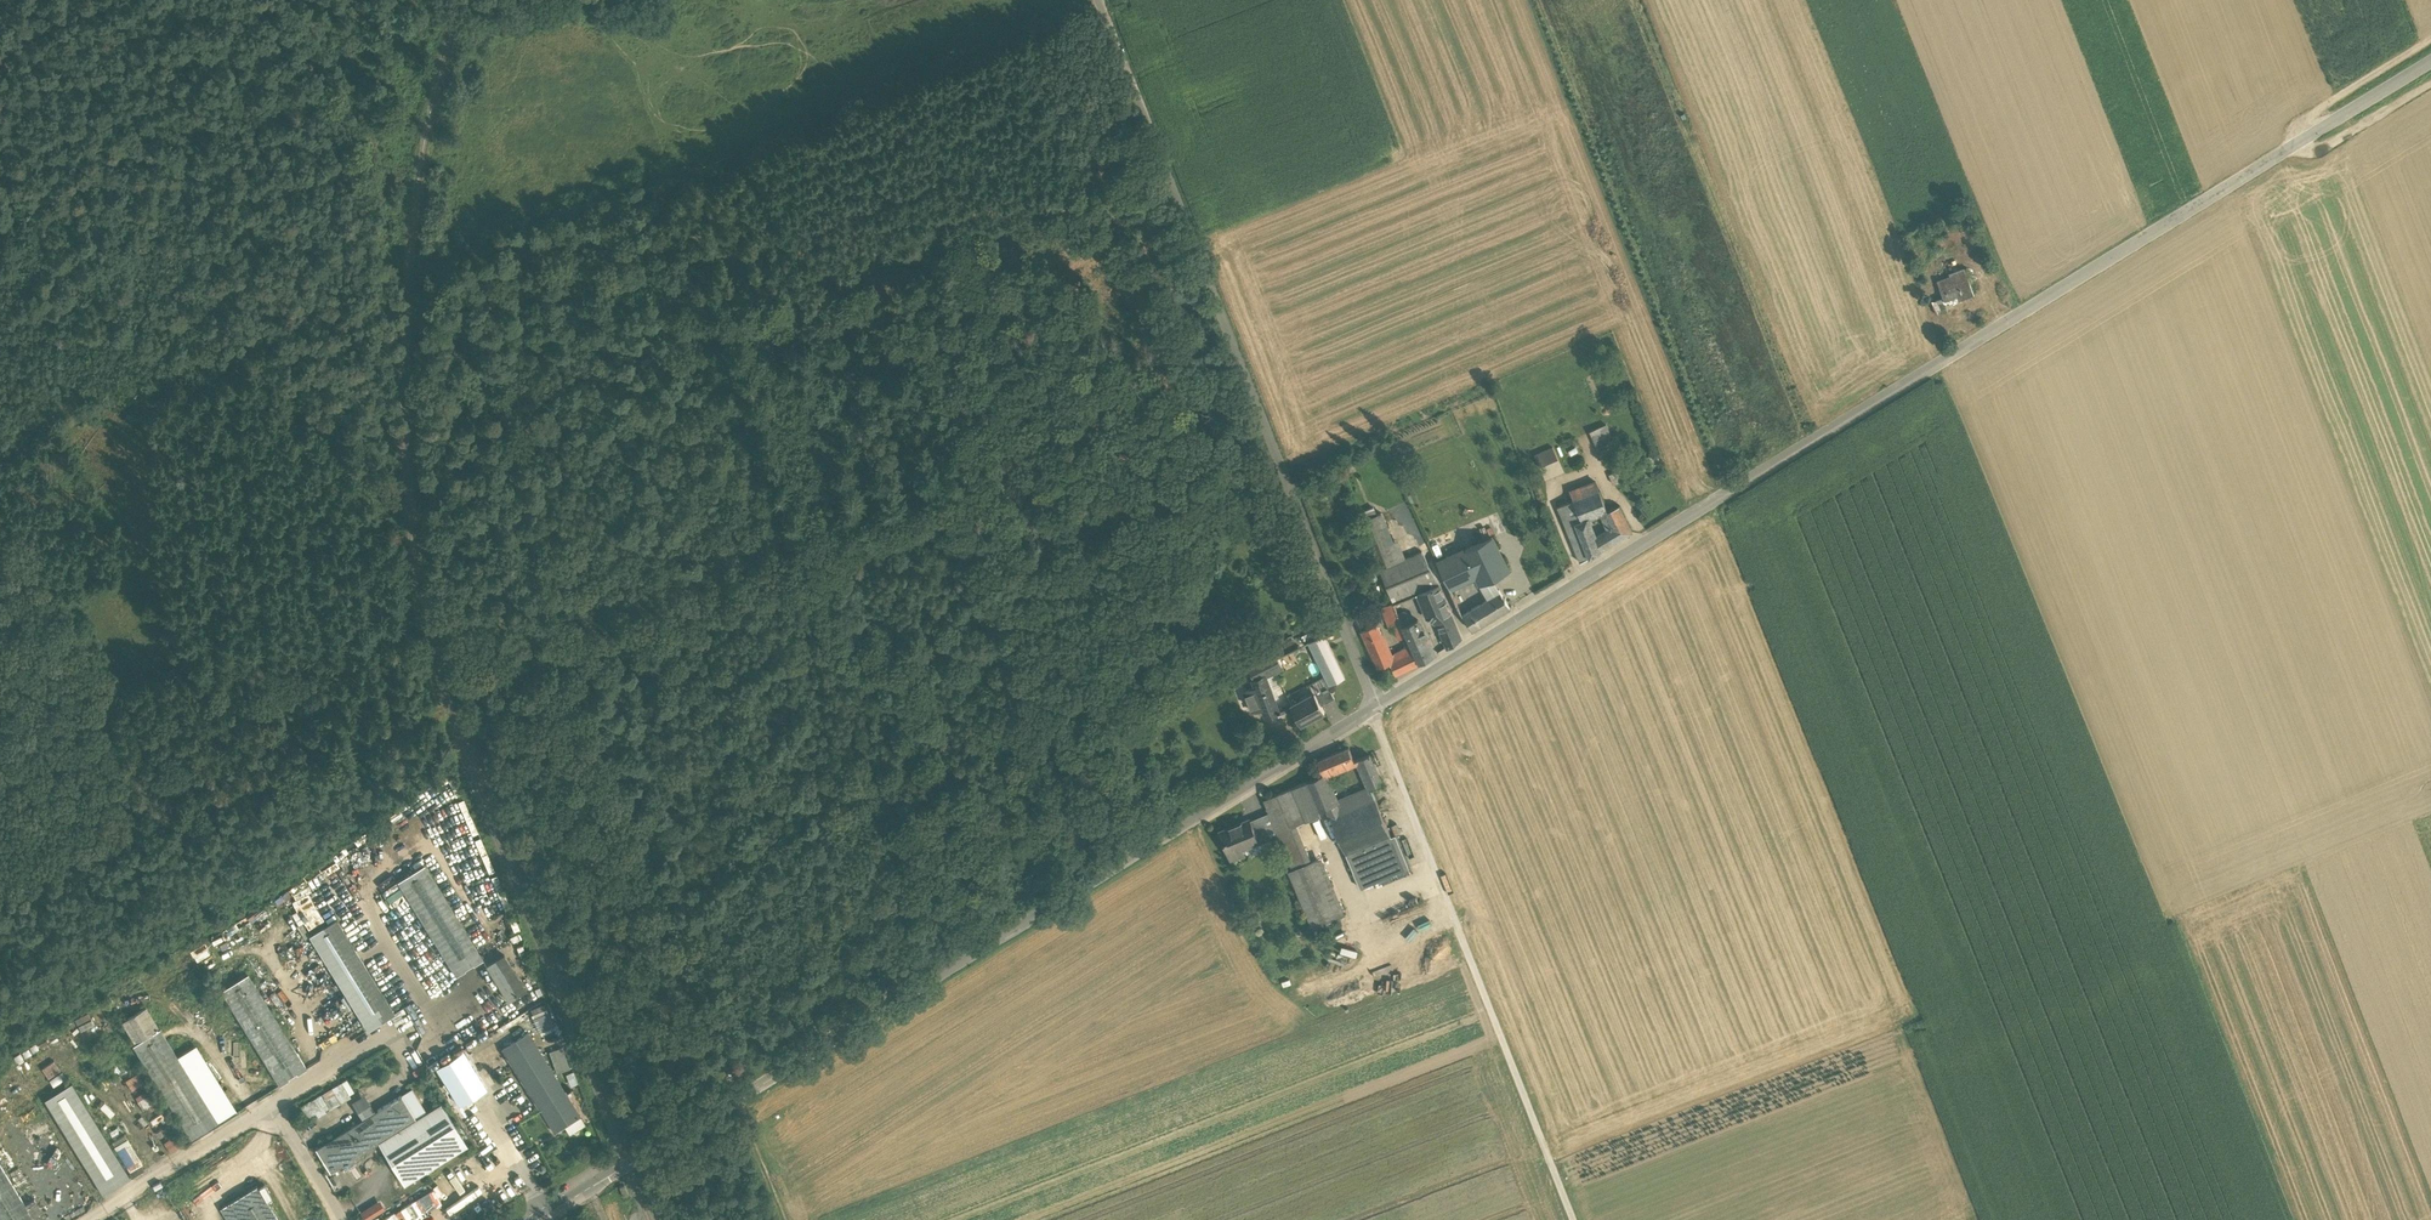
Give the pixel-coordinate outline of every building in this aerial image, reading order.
[(1137,149),(1122,155),(1125,162),(1140,156),(1137,149)] [(1964,268),(1949,273),(1950,276),(1937,280),(1943,297),(1946,307),(1953,305),(1950,297),(1957,295),(1959,299),(1974,294),(1964,268)] [(1943,297),(1932,301),(1936,314),(1948,310),(1946,307),(1943,297)] [(1606,424),(1590,431),(1605,464),(1616,459),(1607,438),(1611,436),(1606,424)] [(1553,447),(1534,455),(1539,467),(1558,459),(1553,447)] [(1656,453),(1609,474),(1613,484),(1661,462),(1656,453)] [(1595,481),(1570,491),(1574,500),(1599,490),(1595,481)] [(1574,500),(1573,500),(1581,519),(1581,520),(1588,517),(1603,512),(1607,511),(1607,510),(1599,490),(1574,500)] [(1581,519),(1573,500),(1568,502),(1575,522),(1581,520),(1581,519)] [(1575,522),(1568,502),(1558,506),(1580,562),(1589,557),(1575,522)] [(1619,506),(1607,510),(1607,511),(1603,512),(1609,528),(1625,518),(1619,506)] [(1373,507),(1359,512),(1362,520),(1376,514),(1373,507)] [(1376,514),(1362,520),(1380,567),(1404,558),(1397,540),(1393,541),(1381,512),(1376,514)] [(1581,520),(1575,522),(1589,557),(1600,551),(1595,537),(1588,517),(1581,520)] [(1609,528),(1595,537),(1600,551),(1632,531),(1625,518),(1609,528)] [(1492,537),(1465,549),(1476,574),(1481,584),(1508,571),(1492,537)] [(1465,549),(1438,562),(1449,587),(1459,582),(1476,574),(1465,549)] [(1404,558),(1380,567),(1385,582),(1393,602),(1438,584),(1422,551),(1404,558)] [(1393,602),(1385,582),(1380,584),(1388,604),(1393,602)] [(1471,608),(1459,582),(1449,587),(1462,614),(1471,608)] [(1438,584),(1393,602),(1402,625),(1403,626),(1419,620),(1429,616),(1448,608),(1438,584)] [(1510,607),(1500,591),(1487,599),(1497,615),(1510,607)] [(1471,608),(1462,614),(1472,630),(1497,615),(1487,599),(1471,608)] [(1388,604),(1381,607),(1390,630),(1395,628),(1402,625),(1393,602),(1388,604)] [(1460,638),(1448,608),(1429,616),(1438,622),(1448,646),(1460,638)] [(1419,620),(1403,626),(1406,635),(1408,638),(1424,631),(1419,620)] [(1385,642),(1377,624),(1362,630),(1370,648),(1385,642)] [(1403,626),(1402,625),(1395,628),(1399,638),(1406,635),(1403,626)] [(1424,631),(1408,638),(1411,645),(1419,662),(1435,654),(1424,631)] [(1323,634),(1309,640),(1320,662),(1333,655),(1323,634)] [(1283,650),(1296,643),(1291,635),(1279,642),(1283,650)] [(1385,642),(1370,648),(1378,667),(1390,662),(1395,673),(1409,667),(1402,652),(1391,656),(1385,642)] [(1411,645),(1401,649),(1402,652),(1409,667),(1419,662),(1411,645)] [(1273,647),(1246,662),(1254,678),(1264,673),(1264,674),(1282,664),(1277,656),(1273,647)] [(1287,663),(1282,653),(1277,656),(1282,664),(1282,665),(1287,663)] [(1345,678),(1333,655),(1320,662),(1331,685),(1345,678)] [(1170,672),(1166,665),(1157,670),(1161,677),(1170,672)] [(1254,678),(1253,679),(1263,707),(1267,716),(1269,715),(1268,714),(1279,711),(1275,702),(1278,701),(1276,694),(1273,695),(1268,681),(1267,681),(1264,674),(1264,673),(1254,678)] [(1328,686),(1320,690),(1320,689),(1315,692),(1321,705),(1334,698),(1328,686)] [(1256,687),(1245,691),(1252,711),(1263,707),(1256,687)] [(1321,705),(1315,692),(1291,705),(1302,724),(1325,711),(1321,705)] [(1269,725),(1259,730),(1264,739),(1273,735),(1269,725)] [(1348,747),(1317,760),(1323,774),(1355,761),(1348,747)] [(1369,754),(1359,759),(1363,768),(1374,763),(1369,754)] [(1374,763),(1363,768),(1372,789),(1383,784),(1374,763)] [(1323,774),(1306,781),(1318,811),(1336,803),(1323,774)] [(1306,781),(1292,787),(1304,816),(1305,817),(1318,811),(1306,781)] [(1292,787),(1264,799),(1269,812),(1276,828),(1289,823),(1304,816),(1292,787)] [(1375,797),(1330,816),(1346,854),(1391,835),(1375,797)] [(1276,828),(1269,812),(1262,815),(1268,829),(1271,838),(1258,844),(1261,850),(1273,844),(1283,844),(1276,828)] [(1262,815),(1249,820),(1256,834),(1268,829),(1262,815)] [(1241,821),(1220,830),(1231,859),(1244,853),(1241,847),(1257,840),(1258,840),(1256,834),(1249,820),(1242,823),(1241,821)] [(1289,823),(1276,828),(1283,844),(1292,868),(1306,862),(1289,823)] [(1268,829),(1256,834),(1258,840),(1257,840),(1258,844),(1271,838),(1268,829)] [(1399,853),(1354,872),(1361,887),(1409,867),(1396,834),(1391,835),(1399,853)] [(1391,835),(1346,854),(1354,872),(1399,853),(1391,835)] [(1292,868),(1288,869),(1312,927),(1341,915),(1317,858),(1306,862),(1292,868)] [(483,959),(424,864),(398,880),(456,975),(483,959)] [(394,1013),(336,918),(310,935),(368,1029),(394,1013)] [(504,953),(486,964),(508,1000),(526,989),(504,953)] [(306,1068),(248,973),(222,990),(280,1084),(306,1068)] [(532,1012),(547,1007),(545,1002),(530,1008),(532,1012)] [(145,1007),(123,1021),(136,1042),(158,1028),(145,1007)] [(538,1031),(555,1025),(549,1008),(533,1013),(538,1031)] [(193,1046),(177,1056),(160,1028),(158,1028),(136,1042),(133,1044),(192,1139),(200,1133),(202,1136),(211,1131),(209,1128),(218,1122),(185,1070),(202,1059),(193,1046)] [(240,1030),(228,1039),(246,1064),(258,1056),(240,1030)] [(580,1116),(528,1032),(503,1047),(555,1131),(580,1116)] [(562,1047),(550,1051),(557,1072),(569,1068),(562,1047)] [(234,1112),(202,1059),(185,1070),(218,1122),(234,1112)] [(126,1079),(133,1089),(144,1081),(138,1071),(126,1079)] [(443,1085),(449,1083),(444,1072),(438,1075),(443,1085)] [(130,1177),(71,1082),(45,1098),(103,1193),(130,1177)] [(331,1088),(323,1093),(331,1107),(340,1102),(331,1088)] [(412,1089),(316,1148),(330,1171),(426,1112),(412,1089)] [(320,1094),(309,1101),(309,1102),(309,1101),(316,1113),(318,1116),(325,1112),(323,1109),(328,1107),(320,1094)] [(309,1102),(299,1107),(306,1119),(316,1113),(309,1101),(309,1102)] [(441,1103),(378,1142),(404,1184),(467,1145),(441,1103)] [(113,1139),(131,1170),(144,1162),(126,1132),(113,1139)] [(0,1164),(0,1219),(35,1219),(0,1164)] [(257,1185),(230,1201),(231,1201),(221,1208),(228,1219),(278,1219),(257,1185)] [(386,1215),(390,1213),(380,1198),(360,1211),(366,1219),(368,1219),(383,1210),(386,1215)]
